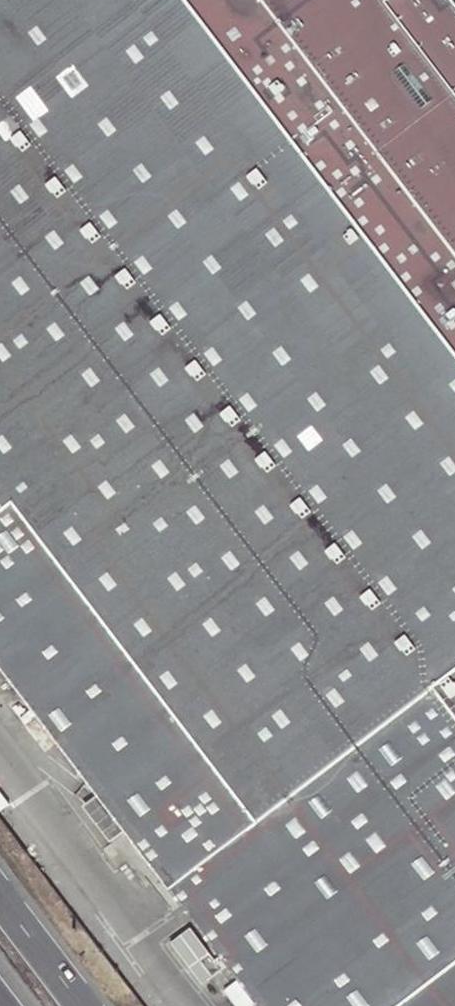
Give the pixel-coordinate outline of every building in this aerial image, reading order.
[(257,1005),(454,1005),(454,5),(451,0),(0,0),(0,668),(257,1005)]
